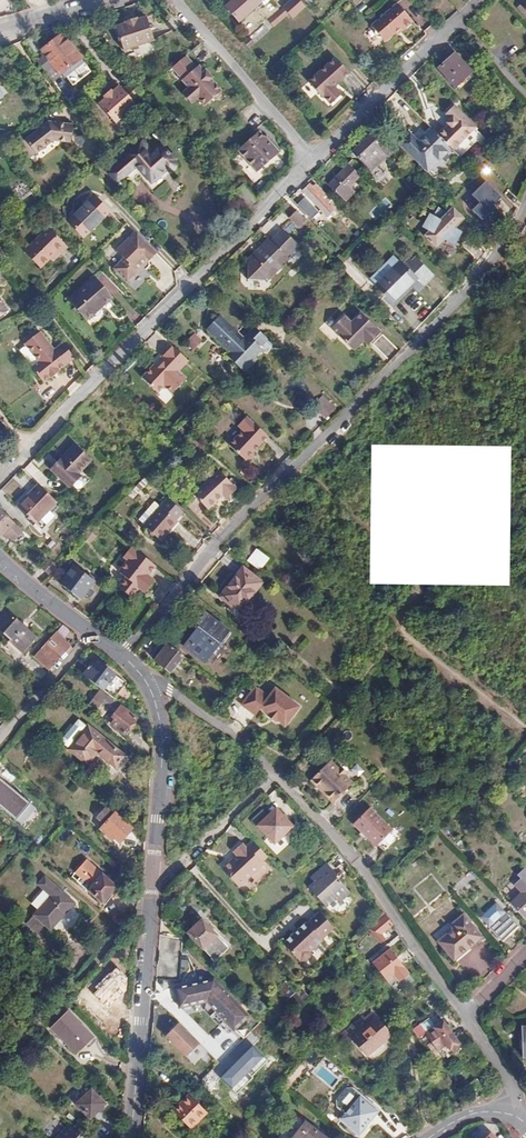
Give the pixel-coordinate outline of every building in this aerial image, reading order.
[(230,6),(243,22),(269,0),(237,0),(230,6)] [(287,6),(286,8),(287,8),(296,18),(308,7),(302,0),(295,0),(287,6)] [(387,44),(396,36),(404,30),(407,34),(416,26),(399,5),(373,26),(376,30),(376,34),(379,38),(384,39),(387,44)] [(283,11),(271,21),(278,29),(282,25),(290,19),(283,11)] [(135,18),(123,22),(124,24),(114,27),(123,51),(153,41),(145,17),(136,20),(135,18)] [(246,43),(252,51),(272,33),(266,26),(246,43)] [(404,30),(396,36),(399,39),(407,34),(404,30)] [(41,62),(55,81),(66,74),(68,76),(71,75),(78,85),(94,72),(85,59),(86,58),(67,33),(45,50),(49,56),(41,62)] [(203,67),(200,70),(189,57),(174,70),(184,82),(184,83),(190,91),(184,96),(193,107),(199,102),(206,109),(215,102),(218,103),(223,99),(222,96),(224,95),(214,82),(216,81),(209,73),(208,74),(203,67)] [(479,77),(463,59),(446,73),(463,92),(479,77)] [(356,78),(342,63),(315,87),(329,102),(331,100),(338,108),(348,100),(341,92),(356,78)] [(146,95),(139,87),(130,95),(127,91),(120,97),(118,95),(111,101),(113,103),(105,109),(122,128),(143,110),(140,107),(149,99),(146,95)] [(452,131),(454,134),(444,144),(457,157),(466,167),(487,145),(482,139),(483,137),(461,114),(452,123),(456,127),(452,131)] [(76,143),(77,125),(53,122),(29,141),(40,154),(58,141),(76,143)] [(238,149),(254,167),(262,161),(265,165),(281,152),(271,140),(268,143),(264,138),(258,131),(238,149)] [(444,144),(437,137),(425,148),(418,140),(408,150),(435,178),(457,157),(444,144)] [(386,158),(392,152),(380,138),(361,157),(379,175),(391,164),(386,158)] [(144,171),(141,174),(160,198),(188,175),(181,166),(182,165),(175,157),(173,158),(168,152),(156,161),(155,160),(143,169),(144,171)] [(265,165),(262,161),(254,167),(257,172),(265,165)] [(369,173),(361,165),(355,171),(357,173),(337,192),(346,200),(365,182),(363,179),(369,173)] [(502,197),(485,181),(472,195),(479,202),(471,210),(483,222),(498,207),(495,205),(502,197)] [(310,194),(334,220),(341,214),(317,188),(310,194)] [(23,197),(29,207),(38,201),(32,191),(23,197)] [(369,210),(374,219),(393,207),(387,199),(369,210)] [(73,225),(89,241),(114,215),(98,200),(73,225)] [(449,239),(454,234),(457,231),(453,227),(464,218),(451,204),(443,212),(438,207),(434,213),(433,216),(428,226),(432,229),(430,231),(439,241),(444,236),(449,239)] [(428,226),(433,216),(430,214),(425,224),(428,226)] [(310,225),(301,217),(294,224),(303,232),(310,225)] [(431,242),(434,245),(439,241),(430,231),(425,235),(428,237),(426,239),(430,243),(431,242)] [(29,255),(45,271),(54,262),(59,257),(63,260),(71,252),(51,233),(29,255)] [(290,261),(302,250),(286,234),(275,245),(272,243),(251,264),(254,266),(251,268),(251,284),(267,284),(269,282),(271,285),(293,264),(290,261)] [(162,257),(140,236),(121,255),(129,262),(118,273),(132,287),(141,278),(141,274),(147,267),(146,266),(150,261),(154,265),(162,257)] [(59,257),(54,262),(58,265),(63,260),(59,257)] [(382,292),(398,309),(422,285),(426,289),(429,286),(433,290),(440,282),(427,268),(422,272),(414,264),(408,270),(405,269),(382,292)] [(11,288),(0,271),(0,295),(11,288)] [(108,312),(118,302),(103,286),(78,310),(93,326),(104,316),(102,313),(106,310),(108,312)] [(14,317),(0,297),(0,326),(14,317)] [(347,318),(334,330),(356,352),(366,343),(369,345),(372,342),(374,344),(384,334),(364,314),(354,324),(347,318)] [(266,349),(272,342),(263,333),(248,347),(240,340),(243,336),(228,322),(215,334),(239,357),(235,360),(249,374),(270,352),(266,349)] [(66,378),(64,376),(80,364),(69,350),(55,359),(51,354),(55,350),(45,338),(30,350),(43,369),(36,374),(47,389),(55,383),(56,385),(66,378)] [(209,346),(202,339),(193,348),(200,354),(209,346)] [(192,362),(176,347),(164,360),(167,364),(162,369),(158,366),(146,379),(162,394),(168,388),(176,395),(190,380),(182,373),(192,362)] [(338,409),(325,396),(316,405),(330,418),(338,409)] [(267,436),(247,416),(238,426),(244,432),(230,445),(244,459),(267,436)] [(82,477),(96,463),(80,447),(56,471),(74,489),(85,479),(82,477)] [(237,491),(219,472),(195,497),(210,511),(224,497),(228,500),(237,491)] [(61,505),(42,486),(20,509),(39,527),(61,505)] [(156,520),(172,534),(180,524),(187,515),(172,502),(164,511),(156,520)] [(150,515),(156,520),(164,511),(158,506),(150,515)] [(1,509),(0,510),(0,532),(5,537),(7,536),(9,538),(12,537),(17,542),(26,533),(1,509)] [(142,523),(148,529),(156,520),(150,515),(142,523)] [(165,545),(172,537),(170,535),(172,534),(156,520),(148,529),(148,530),(165,545)] [(172,534),(173,535),(182,525),(180,524),(172,534)] [(87,542),(93,547),(99,540),(94,535),(93,536),(87,542)] [(161,568),(136,549),(131,556),(156,575),(161,568)] [(271,558),(262,551),(254,561),(263,567),(271,558)] [(126,572),(153,592),(160,584),(153,578),(156,575),(131,556),(128,560),(133,563),(126,572)] [(53,577),(61,569),(53,560),(45,569),(53,577)] [(81,599),(95,579),(74,564),(60,584),(81,599)] [(255,600),(267,584),(247,569),(224,597),(241,611),(252,598),(255,600)] [(124,574),(131,581),(124,590),(136,599),(144,590),(150,595),(153,592),(126,572),(124,574)] [(10,610),(0,621),(0,624),(18,643),(16,645),(25,655),(40,640),(10,610)] [(219,666),(240,639),(214,619),(208,628),(211,630),(194,652),(204,659),(206,657),(219,666)] [(76,646),(62,635),(47,654),(61,665),(76,646)] [(191,659),(175,647),(162,665),(177,678),(191,659)] [(80,662),(76,668),(118,700),(129,685),(108,669),(107,670),(97,663),(91,670),(80,662)] [(282,693),(275,701),(262,691),(247,709),(261,720),(267,713),(274,718),(272,720),(281,727),(283,725),(291,732),(306,713),(282,693)] [(127,714),(99,693),(88,706),(95,712),(101,705),(109,711),(103,719),(115,729),(127,714)] [(110,761),(120,749),(89,724),(69,748),(87,764),(98,750),(110,761)] [(311,776),(333,798),(353,779),(345,771),(338,764),(332,757),(311,776)] [(338,764),(345,771),(348,767),(341,761),(338,764)] [(0,774),(0,803),(27,825),(41,808),(0,774)] [(120,842),(134,829),(109,805),(98,816),(106,824),(102,828),(112,838),(114,836),(120,842)] [(282,846),(302,829),(284,809),(265,827),(282,846)] [(399,833),(377,811),(360,826),(382,849),(384,847),(390,854),(408,838),(401,831),(399,833)] [(270,866),(267,863),(274,857),(260,842),(253,848),(251,845),(240,854),(245,860),(240,864),(238,861),(228,871),(244,889),(270,866)] [(337,876),(338,875),(328,863),(309,879),(313,883),(309,887),(326,907),(336,898),(340,902),(351,892),(340,880),(336,883),(333,879),(337,876)] [(427,869),(422,863),(416,869),(421,874),(427,869)] [(39,881),(52,893),(28,920),(46,935),(80,897),(49,870),(39,881)] [(524,892),(513,902),(525,917),(525,870),(522,874),(525,878),(518,884),(524,892)] [(120,888),(104,873),(88,890),(104,905),(120,888)] [(183,895),(199,878),(194,873),(178,890),(183,895)] [(481,917),(503,940),(519,926),(497,902),(481,917)] [(455,928),(439,942),(469,978),(498,953),(464,913),(451,924),(455,928)] [(328,942),(326,939),(339,928),(325,914),(313,925),(311,923),(288,943),(304,962),(311,963),(317,958),(317,952),(328,942)] [(217,960),(231,947),(205,919),(191,931),(217,960)] [(398,930),(392,921),(380,934),(390,946),(395,940),(393,936),(398,930)] [(383,988),(391,996),(407,983),(400,974),(383,988)] [(240,1030),(254,1017),(219,979),(181,990),(186,1008),(213,1001),(240,1030)] [(121,1010),(135,996),(121,981),(107,995),(121,1010)] [(297,999),(307,1010),(313,1005),(294,983),(285,990),(295,1001),(297,999)] [(85,1059),(102,1041),(78,1016),(61,1033),(85,1059)] [(406,1043),(382,1017),(370,1029),(366,1024),(351,1038),(359,1047),(364,1043),(384,1064),(406,1043)] [(446,1020),(430,1032),(427,1029),(422,1034),(424,1037),(429,1034),(443,1051),(446,1049),(450,1054),(464,1042),(449,1024),(446,1020)] [(202,1044),(181,1021),(167,1034),(189,1056),(202,1044)] [(455,1025),(452,1022),(449,1024),(464,1042),(464,1041),(452,1027),(455,1025)] [(417,1029),(422,1034),(427,1029),(424,1025),(417,1029)] [(255,1039),(220,1076),(240,1095),(275,1059),(255,1039)] [(312,1072),(333,1090),(345,1076),(324,1059),(312,1072)] [(475,1096),(483,1090),(474,1078),(466,1084),(475,1096)] [(365,1097),(346,1082),(326,1105),(344,1120),(365,1097)] [(102,1096),(88,1110),(101,1124),(115,1110),(102,1096)] [(196,1098),(181,1112),(197,1130),(212,1116),(196,1098)] [(314,1124),(301,1137),(331,1137),(314,1124)]
